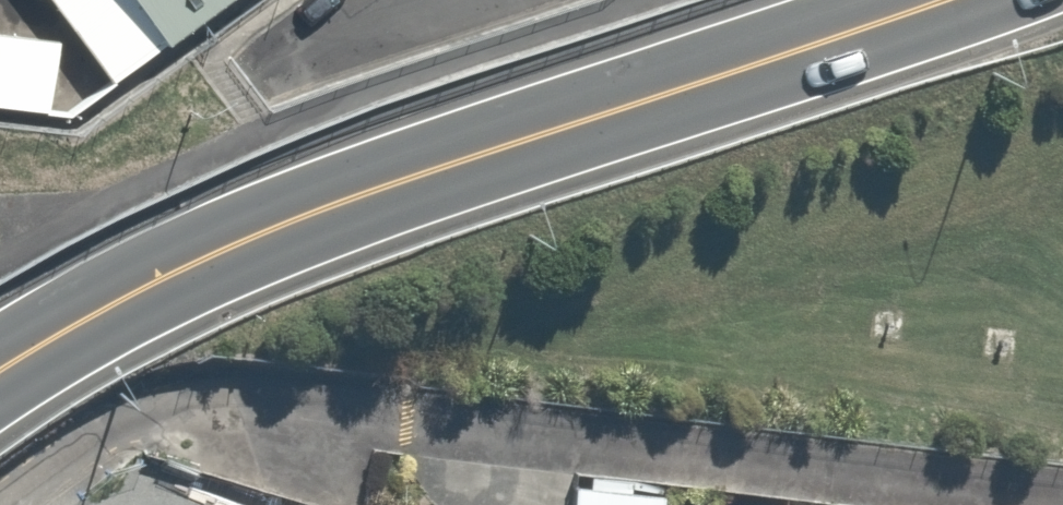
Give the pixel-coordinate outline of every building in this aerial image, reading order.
[(108,47),(169,0),(71,0),(108,47)] [(196,478),(186,504),(267,504),(196,478)] [(579,487),(577,504),(664,504),(665,498),(579,487)]
